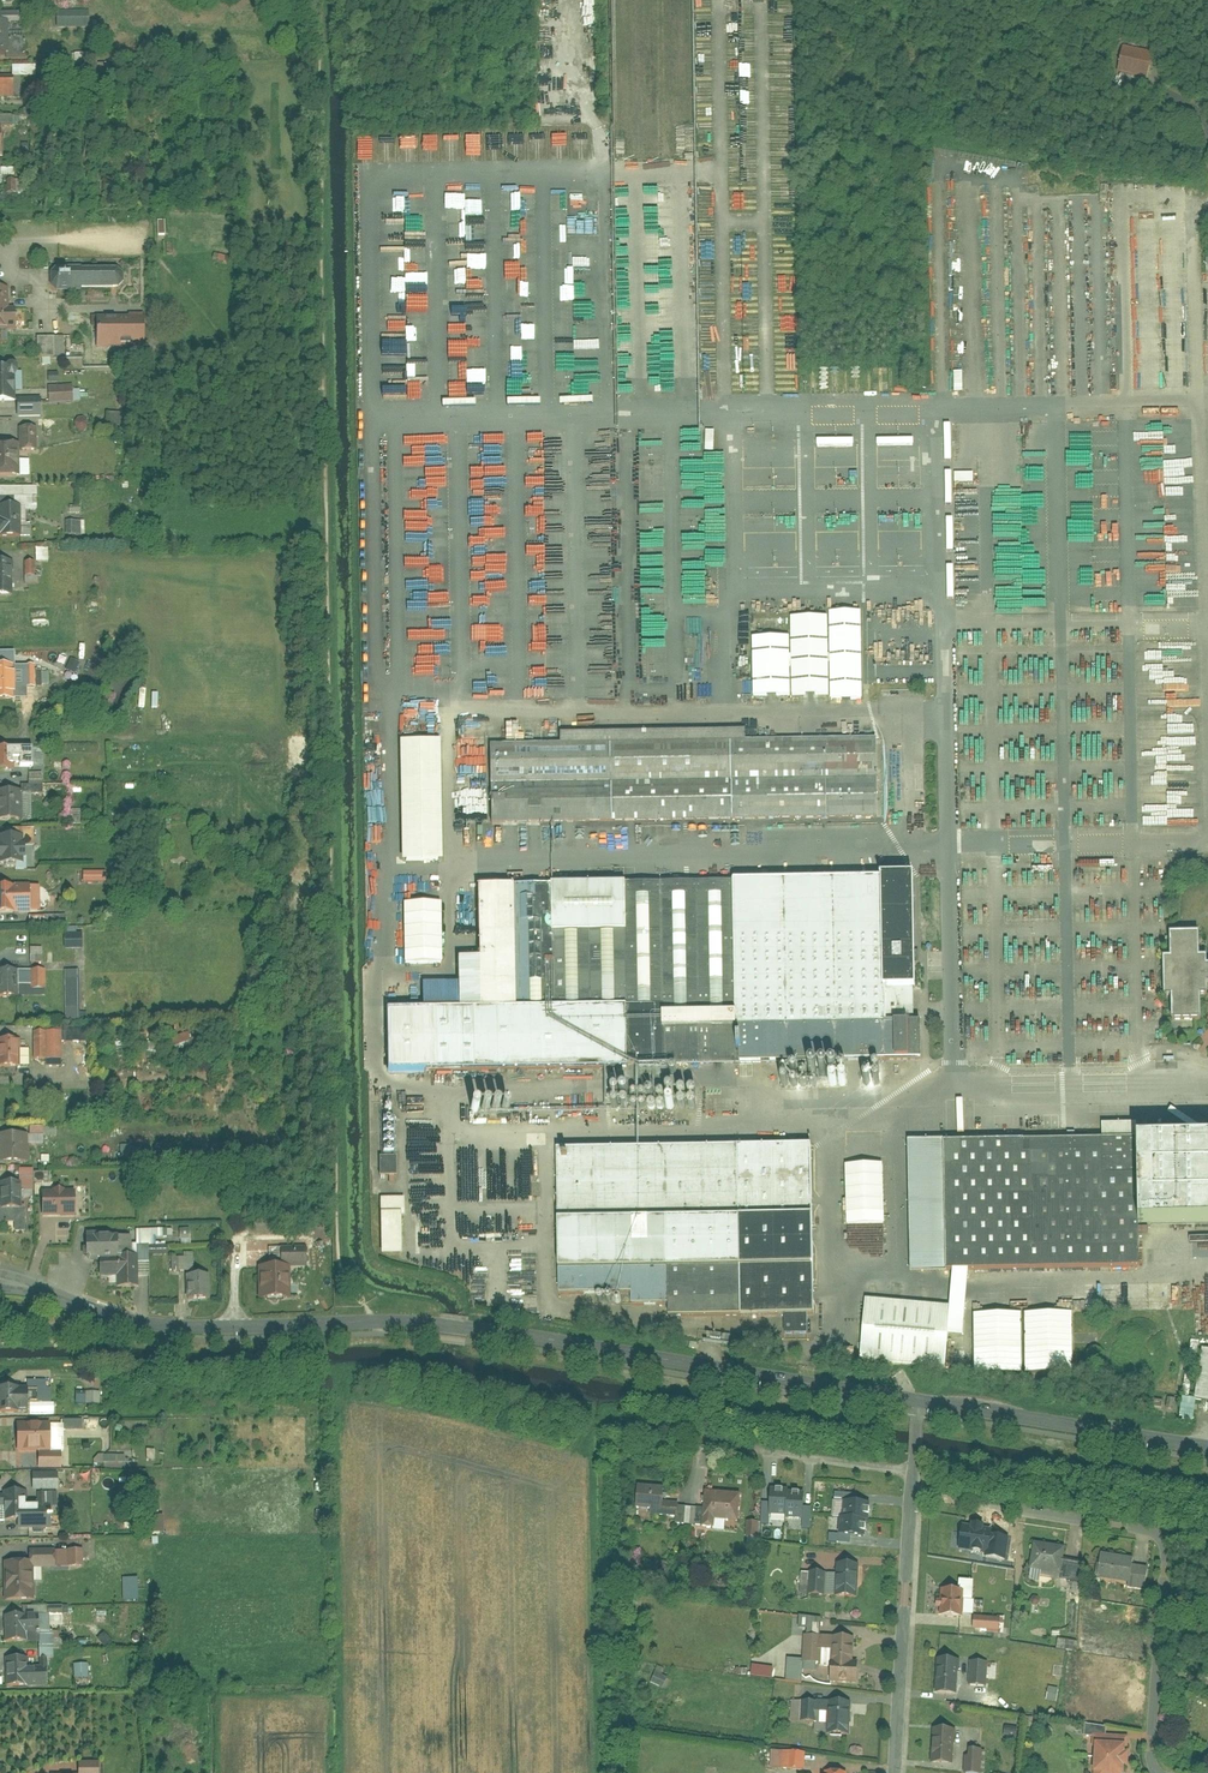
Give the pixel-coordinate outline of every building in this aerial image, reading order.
[(57,16),(58,34),(90,34),(89,15),(57,16)] [(0,31),(0,66),(9,65),(8,31),(0,31)] [(1124,50),(1117,75),(1146,82),(1152,57),(1124,50)] [(13,103),(13,80),(0,81),(0,103),(13,103)] [(464,195),(445,197),(446,209),(453,209),(454,223),(466,222),(464,195)] [(406,214),(406,198),(385,198),(385,212),(397,212),(397,214),(406,214)] [(467,237),(466,225),(449,226),(450,238),(467,237)] [(446,258),(446,270),(466,270),(466,258),(446,258)] [(420,281),(419,266),(407,266),(408,282),(420,281)] [(79,291),(79,287),(114,287),(120,281),(120,273),(114,267),(54,268),(54,291),(79,291)] [(451,275),(452,291),(468,290),(467,274),(451,275)] [(381,303),(406,303),(406,286),(381,286),(381,303)] [(13,331),(14,310),(6,310),(6,289),(0,289),(0,331),(13,331)] [(127,316),(93,316),(94,346),(141,345),(141,314),(127,314),(127,316)] [(35,358),(62,357),(61,337),(34,338),(35,358)] [(217,365),(228,366),(229,356),(217,356),(217,365)] [(12,403),(12,374),(14,374),(14,366),(12,362),(6,362),(3,365),(0,365),(0,403),(12,403)] [(46,374),(46,384),(57,384),(57,374),(46,374)] [(47,387),(47,404),(72,403),(71,391),(71,386),(47,387)] [(457,398),(480,398),(480,396),(487,396),(487,387),(466,387),(466,395),(457,395),(457,398)] [(15,399),(15,418),(39,417),(39,399),(15,399)] [(120,413),(106,413),(107,427),(120,427),(120,413)] [(18,427),(18,451),(36,451),(35,427),(18,427)] [(17,479),(17,442),(0,443),(0,479),(17,479)] [(975,482),(975,474),(949,474),(948,507),(956,507),(956,499),(954,499),(954,482),(975,482)] [(18,539),(18,506),(0,506),(0,539),(18,539)] [(406,513),(405,520),(416,521),(417,515),(406,513)] [(11,596),(11,561),(0,561),(0,596),(11,596)] [(27,580),(36,579),(34,564),(25,565),(27,580)] [(860,615),(831,616),(831,620),(832,695),(832,701),(862,701),(860,615)] [(794,696),(832,695),(831,620),(793,621),(794,696)] [(11,698),(11,667),(0,667),(0,698),(11,698)] [(491,748),(492,825),(878,819),(876,741),(491,748)] [(439,745),(401,745),(403,863),(441,863),(439,745)] [(12,768),(32,767),(32,747),(12,747),(4,747),(0,747),(0,771),(12,770),(12,768)] [(19,819),(18,790),(0,790),(0,819),(19,819)] [(19,863),(19,857),(22,857),(22,841),(17,841),(17,835),(0,835),(0,863),(19,863)] [(82,871),(82,882),(105,882),(105,871),(82,871)] [(424,987),(425,1075),(630,1072),(630,1070),(924,1065),(924,1028),(915,1028),(915,994),(918,994),(916,883),(479,890),(480,963),(459,963),(459,987),(424,987)] [(0,884),(0,912),(38,911),(37,885),(27,885),(27,884),(0,884)] [(443,904),(405,904),(405,964),(443,964),(443,904)] [(63,927),(63,948),(82,948),(81,932),(75,932),(75,927),(63,927)] [(1203,1024),(1202,1000),(1207,1000),(1207,961),(1201,962),(1201,938),(1173,939),(1174,964),(1168,964),(1169,1000),(1174,1000),(1174,1025),(1203,1024)] [(28,947),(28,962),(41,962),(41,947),(28,947)] [(16,997),(16,996),(15,984),(15,969),(0,969),(0,997),(16,997)] [(28,969),(15,969),(15,984),(16,996),(44,995),(44,990),(43,969),(28,969)] [(77,971),(64,971),(64,1022),(84,1022),(84,1013),(77,1013),(77,971)] [(31,1030),(32,1060),(61,1059),(60,1030),(31,1030)] [(166,1043),(170,1054),(190,1047),(186,1036),(166,1043)] [(18,1066),(18,1038),(0,1038),(0,1066),(18,1066)] [(27,1126),(28,1134),(28,1135),(42,1135),(41,1126),(27,1126)] [(28,1161),(28,1145),(28,1135),(28,1134),(0,1134),(0,1161),(28,1161)] [(28,1135),(28,1145),(42,1145),(42,1135),(28,1135)] [(556,1146),(558,1292),(630,1290),(630,1302),(668,1301),(668,1313),(782,1312),(783,1328),(805,1328),(805,1310),(812,1310),(809,1141),(556,1146)] [(1138,1142),(946,1146),(948,1274),(1141,1271),(1140,1233),(1138,1151),(1138,1142)] [(913,1275),(948,1274),(946,1146),(911,1147),(913,1275)] [(1140,1233),(1207,1232),(1207,1149),(1138,1151),(1140,1233)] [(887,1224),(885,1165),(847,1166),(848,1196),(851,1196),(851,1203),(857,1203),(856,1190),(865,1190),(865,1177),(880,1176),(882,1225),(887,1224)] [(18,1208),(18,1182),(0,1182),(0,1208),(18,1208)] [(39,1190),(39,1216),(73,1215),(73,1189),(39,1190)] [(405,1212),(405,1199),(383,1199),(383,1256),(403,1256),(403,1212),(405,1212)] [(140,1247),(156,1246),(155,1239),(163,1239),(163,1231),(139,1232),(140,1247)] [(83,1233),(83,1254),(115,1254),(115,1233),(83,1233)] [(279,1245),(279,1265),(289,1265),(305,1265),(305,1244),(279,1245)] [(97,1277),(114,1276),(115,1287),(136,1286),(135,1254),(118,1255),(118,1257),(97,1258),(97,1277)] [(194,1272),(193,1254),(183,1254),(184,1259),(173,1259),(173,1273),(194,1272)] [(256,1266),(257,1299),(289,1298),(289,1265),(279,1265),(256,1266)] [(184,1274),(185,1298),(208,1298),(207,1273),(184,1274)] [(951,1310),(867,1303),(862,1362),(946,1369),(951,1310)] [(1021,1326),(1025,1315),(977,1316),(978,1348),(975,1356),(980,1353),(984,1360),(984,1354),(1001,1353),(995,1344),(992,1343),(998,1339),(993,1337),(1001,1333),(1002,1335),(1005,1327),(1009,1334),(1009,1324),(1015,1324),(1015,1323),(1020,1332),(1013,1332),(1014,1353),(1002,1350),(1003,1360),(1007,1362),(1014,1358),(1015,1375),(1025,1375),(1024,1327),(1021,1326)] [(1029,1375),(1075,1375),(1075,1331),(1066,1351),(1066,1354),(1064,1360),(1067,1361),(1065,1367),(1048,1360),(1056,1360),(1056,1349),(1053,1349),(1053,1356),(1047,1356),(1047,1362),(1041,1359),(1042,1357),(1037,1355),(1037,1348),(1030,1348),(1029,1350),(1029,1375)] [(24,1380),(24,1387),(26,1387),(27,1402),(50,1402),(50,1387),(44,1387),(44,1380),(24,1380)] [(26,1387),(24,1387),(0,1388),(0,1412),(27,1411),(27,1402),(26,1387)] [(100,1405),(100,1394),(90,1394),(90,1405),(100,1405)] [(49,1422),(15,1422),(15,1450),(49,1450),(49,1422)] [(60,1490),(59,1473),(34,1474),(34,1491),(60,1490)] [(660,1511),(662,1486),(636,1484),(634,1508),(660,1511)] [(713,1528),(713,1518),(737,1520),(739,1492),(704,1490),(701,1527),(713,1528)] [(2,1520),(16,1520),(16,1528),(50,1528),(50,1496),(25,1496),(25,1491),(2,1491),(2,1496),(0,1496),(0,1507),(2,1507),(2,1520)] [(788,1493),(772,1492),(771,1517),(785,1518),(785,1520),(803,1521),(804,1497),(787,1496),(788,1493)] [(867,1521),(868,1506),(843,1504),(842,1519),(841,1519),(840,1537),(863,1538),(864,1521),(867,1521)] [(748,1522),(748,1538),(761,1538),(761,1522),(748,1522)] [(971,1527),(963,1526),(959,1550),(987,1555),(992,1531),(984,1530),(984,1528),(972,1526),(971,1527)] [(995,1536),(993,1558),(1009,1559),(1011,1538),(995,1536)] [(1062,1557),(1064,1546),(1032,1541),(1028,1569),(1060,1574),(1060,1571),(1062,1557)] [(1132,1563),(1133,1558),(1100,1552),(1096,1577),(1128,1583),(1132,1563)] [(1082,1561),(1062,1557),(1060,1571),(1062,1571),(1061,1576),(1069,1577),(1068,1580),(1079,1582),(1082,1561)] [(31,1561),(1,1561),(2,1601),(32,1600),(31,1561)] [(857,1563),(836,1563),(836,1571),(835,1596),(856,1596),(857,1563)] [(1148,1566),(1132,1563),(1128,1583),(1127,1587),(1144,1590),(1148,1566)] [(835,1596),(836,1571),(801,1570),(798,1594),(835,1596)] [(121,1577),(121,1602),(137,1602),(137,1577),(121,1577)] [(939,1588),(938,1615),(962,1616),(963,1589),(939,1588)] [(23,1641),(23,1631),(37,1631),(37,1613),(2,1614),(3,1642),(23,1641)] [(973,1614),(972,1627),(1001,1630),(1002,1616),(973,1614)] [(809,1629),(809,1635),(821,1635),(821,1618),(801,1617),(801,1629),(809,1629)] [(853,1636),(830,1635),(829,1681),(856,1682),(856,1663),(851,1663),(853,1636)] [(45,1665),(28,1665),(27,1657),(3,1658),(4,1686),(28,1685),(28,1687),(45,1686),(45,1665)] [(935,1658),(934,1692),(955,1694),(957,1659),(935,1658)] [(969,1661),(967,1685),(987,1686),(988,1662),(969,1661)] [(73,1664),(73,1678),(88,1678),(88,1663),(73,1664)] [(754,1665),(752,1675),(773,1679),(775,1668),(754,1665)] [(827,1699),(826,1733),(849,1734),(850,1700),(827,1699)] [(932,1727),(930,1762),(951,1764),(954,1728),(932,1727)] [(1005,1727),(1004,1737),(1016,1739),(1018,1729),(1005,1727)] [(1091,1772),(1122,1772),(1122,1766),(1127,1766),(1127,1751),(1128,1736),(1092,1734),(1091,1772)] [(771,1746),(770,1763),(780,1763),(805,1765),(805,1748),(781,1746),(771,1746)] [(963,1772),(973,1772),(980,1772),(981,1749),(968,1748),(968,1755),(964,1755),(963,1772)]
